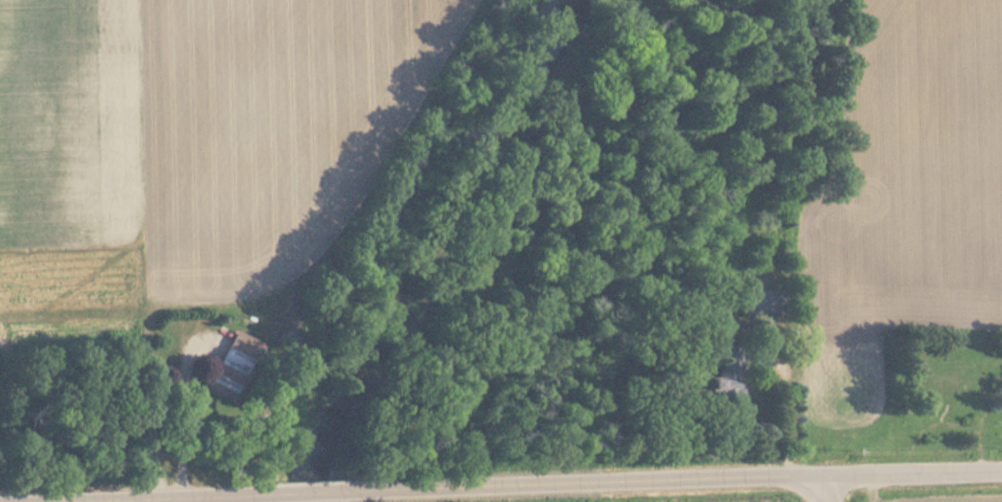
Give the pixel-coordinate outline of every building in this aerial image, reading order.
[(784,291),(748,291),(748,315),(784,315),(784,291)] [(208,390),(236,403),(263,344),(235,331),(208,390)] [(721,346),(721,378),(741,378),(741,346),(721,346)]
